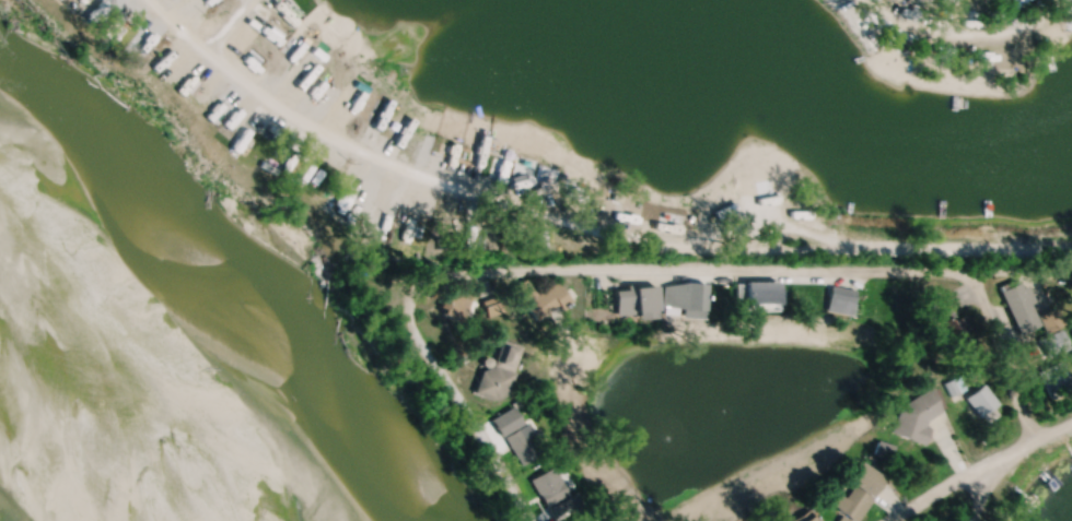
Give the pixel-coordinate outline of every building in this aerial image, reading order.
[(757,201),(759,208),(779,202),(777,194),(757,201)] [(548,251),(556,253),(560,235),(552,233),(548,251)] [(1039,316),(1021,280),(1000,290),(1018,326),(1039,316)] [(777,308),(777,281),(744,281),(744,308),(777,308)] [(662,283),(662,309),(706,309),(706,283),(662,283)] [(568,303),(560,284),(540,292),(548,311),(568,303)] [(852,317),(856,291),(830,286),(826,312),(852,317)] [(614,287),(614,313),(655,313),(655,287),(614,287)] [(448,309),(463,315),(469,300),(454,294),(448,309)] [(1040,317),(1049,333),(1063,325),(1054,309),(1040,317)] [(1050,360),(1071,349),(1071,347),(1063,329),(1041,341),(1050,360)] [(483,369),(474,393),(503,404),(524,347),(505,340),(493,373),(483,369)] [(1063,361),(1039,373),(1050,395),(1071,383),(1071,380),(1063,361)] [(952,396),(966,391),(962,378),(947,382),(952,396)] [(968,396),(980,417),(999,406),(987,385),(968,396)] [(931,429),(930,428),(941,398),(932,395),(932,393),(911,386),(894,433),(925,444),(931,429)] [(528,424),(524,426),(513,407),(493,419),(520,466),(545,451),(528,424)] [(854,486),(846,499),(841,496),(834,507),(845,514),(841,520),(858,520),(884,477),(857,461),(845,481),(854,486)] [(530,479),(547,510),(571,497),(554,466),(530,479)] [(811,513),(799,520),(817,520),(811,513)]
